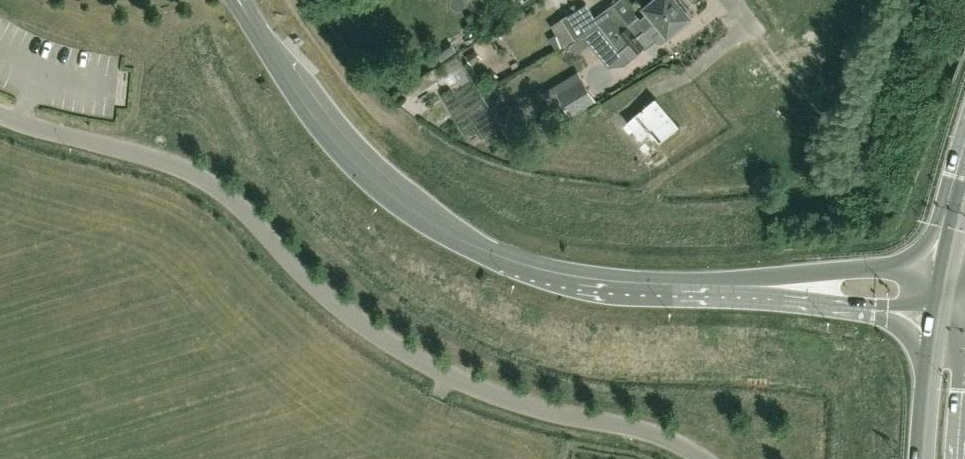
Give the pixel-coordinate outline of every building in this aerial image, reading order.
[(585,31),(604,56),(679,0),(680,0),(652,0),(646,5),(650,11),(642,18),(640,16),(631,24),(614,4),(595,15),(587,2),(562,16),(575,37),(585,31)] [(656,39),(658,41),(662,41),(668,36),(668,32),(691,14),(687,9),(689,7),(683,0),(680,0),(679,0),(604,56),(609,63),(624,62),(638,51),(637,51),(645,45),(646,47),(656,39)] [(557,32),(550,37),(556,47),(558,46),(564,43),(557,32)] [(482,57),(476,48),(466,55),(471,64),(482,57)] [(559,121),(570,115),(596,100),(579,70),(543,92),(559,121)] [(659,140),(679,123),(655,96),(627,120),(641,137),(650,129),(659,140)]
